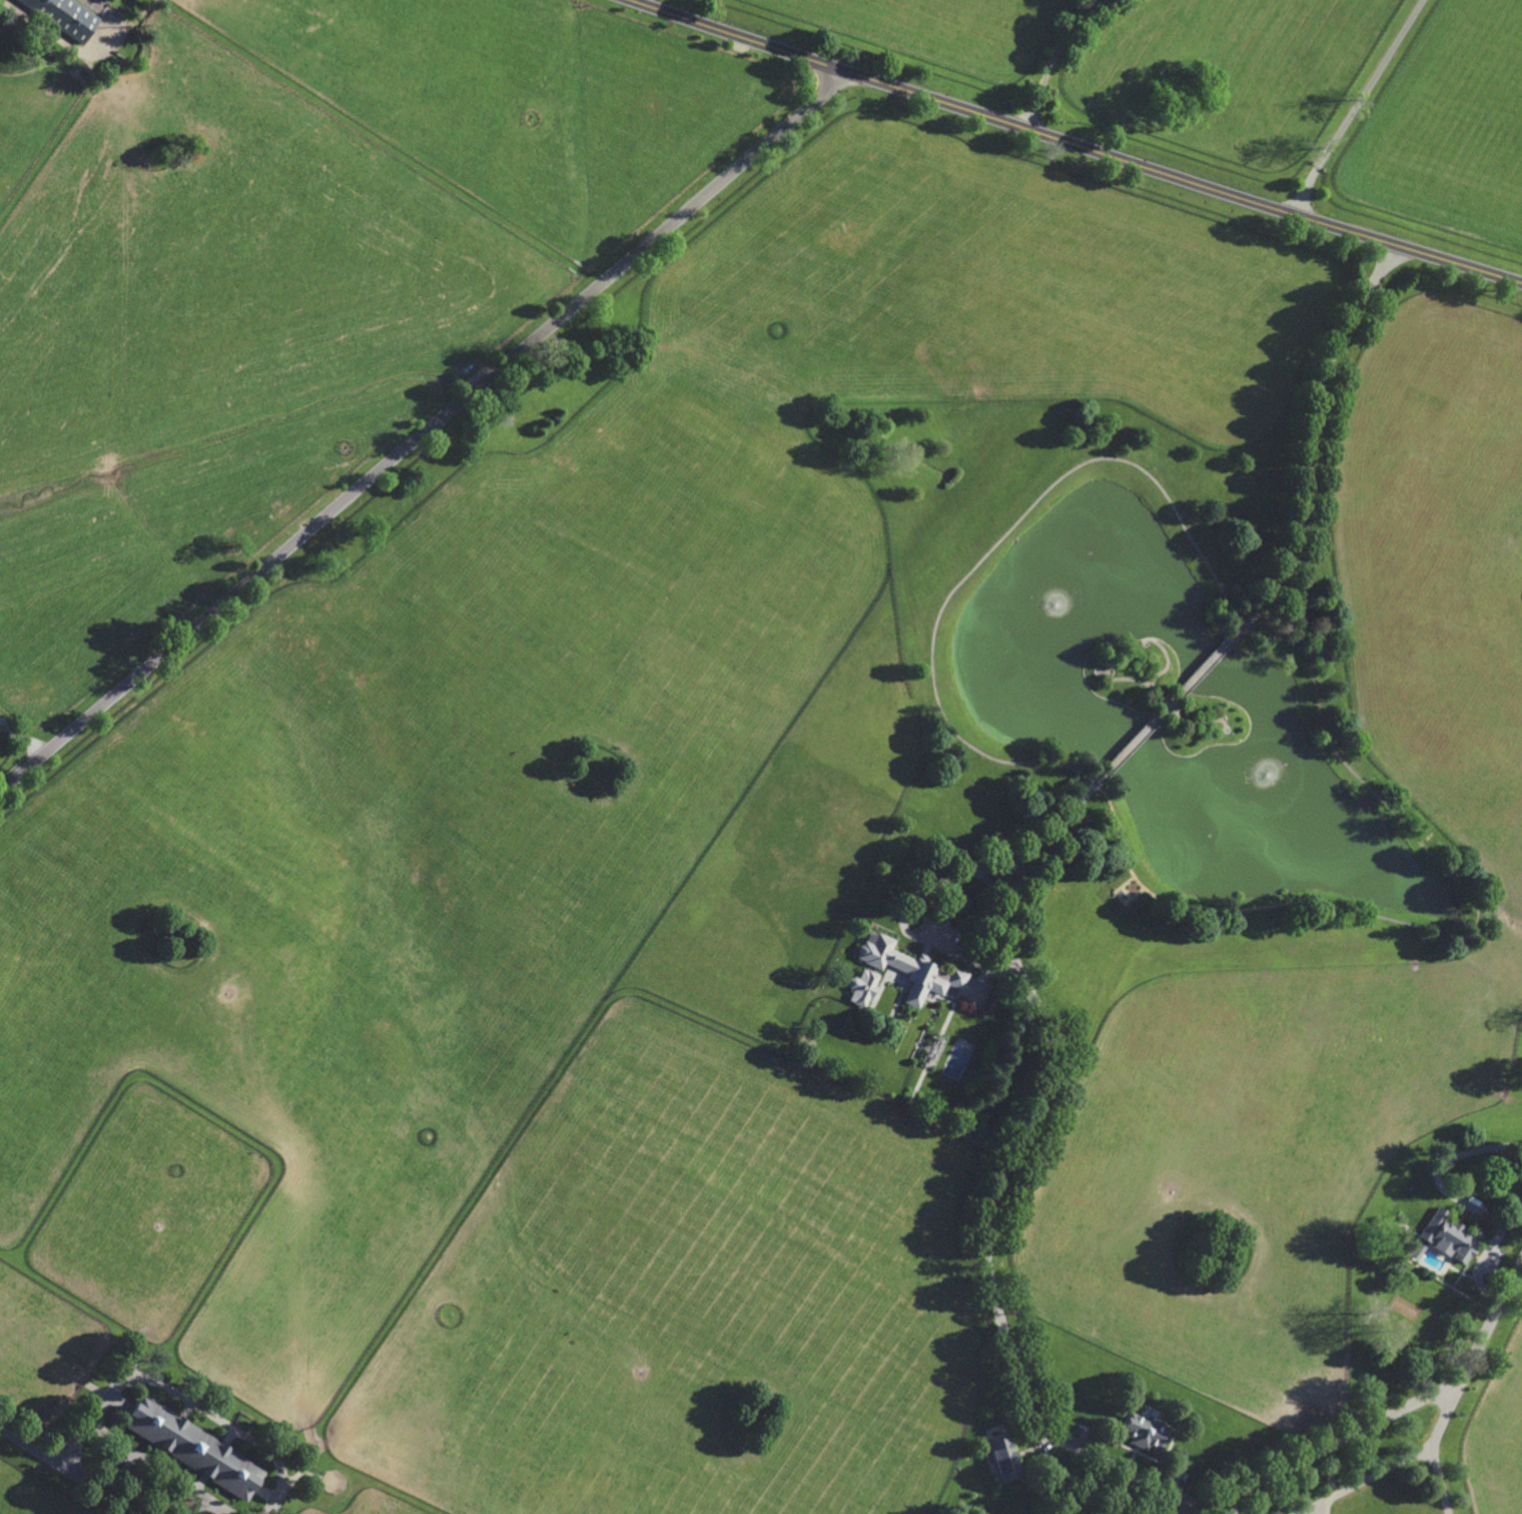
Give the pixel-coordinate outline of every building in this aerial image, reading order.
[(81,45),(16,0),(74,0),(100,18),(94,28),(88,35),(81,45)] [(925,963),(945,972),(947,973),(950,966),(950,967),(968,974),(967,975),(960,992),(955,990),(946,986),(941,997),(938,995),(927,990),(926,990),(918,1010),(902,1003),(907,991),(910,984),(905,981),(907,975),(887,966),(884,965),(891,951),(914,961),(921,944),(931,948),(925,963)] [(864,975),(864,973),(876,978),(873,986),(874,987),(875,988),(870,1000),(869,999),(867,998),(864,1007),(860,1006),(859,1008),(851,1005),(853,1000),(849,998),(852,991),(850,991),(855,979),(857,980),(859,973),(864,975)] [(909,1047),(905,1046),(904,1042),(905,1040),(905,1039),(909,1037),(912,1039),(914,1042),(913,1044),(912,1046),(909,1047)] [(1408,1195),(1404,1192),(1410,1183),(1414,1186),(1408,1195)] [(1448,1224),(1450,1220),(1459,1226),(1457,1230),(1465,1234),(1470,1226),(1480,1233),(1471,1249),(1474,1251),(1471,1257),(1467,1255),(1462,1264),(1451,1257),(1453,1252),(1450,1250),(1446,1257),(1429,1247),(1433,1240),(1429,1238),(1427,1242),(1416,1236),(1435,1205),(1445,1212),(1441,1220),(1448,1224)] [(246,1503),(207,1478),(200,1474),(189,1467),(187,1466),(164,1452),(157,1447),(119,1423),(126,1411),(131,1404),(139,1390),(179,1416),(184,1419),(221,1442),(228,1446),(266,1470),(259,1482),(253,1491),(246,1503)] [(1150,1422),(1151,1419),(1153,1420),(1158,1422),(1157,1425),(1169,1430),(1159,1451),(1147,1446),(1144,1451),(1139,1448),(1133,1445),(1127,1442),(1129,1437),(1117,1432),(1127,1411),(1150,1422)] [(1000,1482),(997,1472),(994,1462),(987,1441),(992,1439),(1005,1435),(1009,1434),(1015,1452),(1016,1455),(1022,1475),(1000,1482)]
